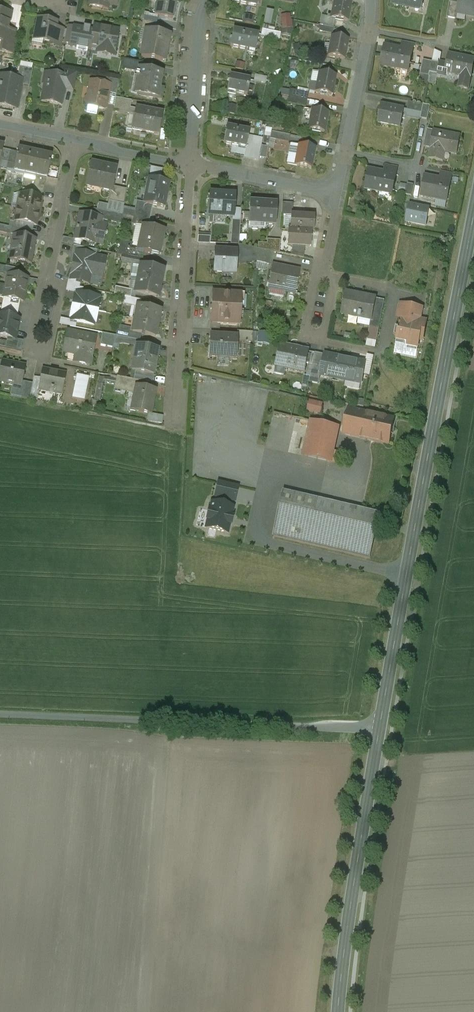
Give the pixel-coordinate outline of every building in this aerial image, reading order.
[(89,6),(101,9),(102,6),(104,6),(104,4),(115,6),(116,0),(90,0),(89,6)] [(153,15),(171,18),(174,0),(156,0),(153,15)] [(340,0),(336,0),(332,18),(348,21),(351,2),(340,0)] [(392,4),(421,9),(423,0),(393,0),(392,4)] [(459,4),(457,13),(457,14),(473,17),(473,0),(459,0),(459,4)] [(459,4),(450,2),(447,17),(456,19),(457,14),(457,13),(459,4)] [(265,24),(273,24),(274,10),(267,9),(265,24)] [(0,13),(0,42),(3,42),(6,29),(9,12),(1,11),(0,13)] [(292,13),(282,14),(283,28),(293,28),(292,13)] [(255,23),(255,15),(244,14),(243,22),(255,23)] [(56,22),(38,19),(34,38),(43,39),(42,41),(50,42),(49,45),(52,46),(55,28),(56,22)] [(158,26),(142,23),(141,30),(145,31),(156,33),(158,26)] [(94,28),(67,24),(64,40),(91,45),(94,28)] [(63,29),(55,28),(52,46),(59,47),(63,29)] [(116,32),(94,28),(91,45),(100,47),(100,49),(113,51),(116,32)] [(15,31),(6,29),(3,42),(1,52),(11,54),(15,31)] [(278,33),(260,29),(259,36),(277,39),(278,33)] [(258,34),(233,30),(230,46),(255,51),(258,34)] [(156,33),(145,31),(140,56),(164,60),(169,35),(156,33)] [(348,39),(332,36),(328,56),(344,59),(348,39)] [(413,44),(401,41),(400,48),(412,51),(413,44)] [(412,51),(400,48),(399,51),(384,48),(385,44),(383,44),(379,65),(408,70),(412,51)] [(448,54),(447,63),(445,71),(459,74),(457,87),(468,88),(470,75),(473,76),(473,67),(473,59),(448,54)] [(148,64),(123,59),(121,70),(137,73),(138,69),(147,71),(148,64)] [(432,61),(423,59),(420,73),(429,75),(432,61)] [(237,61),(235,68),(244,69),(245,62),(237,61)] [(447,63),(439,62),(437,74),(444,76),(445,71),(447,63)] [(32,70),(19,67),(17,79),(21,80),(21,85),(29,87),(32,70)] [(270,71),(257,68),(256,74),(269,77),(270,71)] [(147,71),(138,69),(137,73),(137,75),(136,75),(135,79),(136,79),(134,93),(145,96),(145,97),(161,100),(163,88),(159,88),(161,74),(147,71)] [(76,73),(65,71),(64,76),(66,77),(63,88),(73,90),(76,73)] [(335,75),(319,72),(316,92),(331,95),(335,75)] [(64,76),(44,73),(42,83),(46,84),(44,92),(48,92),(47,102),(60,104),(63,88),(66,77),(64,76)] [(0,76),(0,88),(0,89),(0,105),(16,108),(21,85),(21,80),(17,79),(0,76)] [(249,80),(230,76),(227,91),(237,93),(246,95),(249,80)] [(119,80),(105,78),(104,83),(110,84),(108,93),(116,95),(119,80)] [(104,83),(90,81),(87,97),(85,98),(84,102),(86,104),(88,105),(97,106),(97,107),(98,109),(103,110),(105,108),(108,93),(110,84),(104,83)] [(308,93),(289,90),(288,96),(306,99),(308,93)] [(306,99),(288,96),(287,103),(305,106),(306,99)] [(131,101),(115,98),(113,111),(134,115),(136,109),(130,108),(131,101)] [(423,105),(409,102),(407,109),(422,112),(423,105)] [(404,108),(381,103),(377,121),(400,126),(404,108)] [(97,106),(88,105),(87,112),(96,114),(97,107),(97,106)] [(430,106),(423,105),(422,112),(421,117),(428,119),(430,106)] [(146,110),(136,108),(136,109),(134,115),(132,128),(140,129),(140,131),(157,134),(161,113),(152,111),(152,112),(146,111),(146,110)] [(327,112),(312,109),(308,129),(323,132),(327,112)] [(248,131),(227,127),(223,143),(245,148),(248,131)] [(460,134),(433,129),(430,147),(431,147),(429,157),(442,160),(444,150),(456,152),(460,134)] [(290,135),(271,131),(270,138),(289,142),(290,135)] [(268,147),(262,145),(260,156),(266,157),(268,147)] [(314,149),(299,145),(295,165),(310,168),(314,149)] [(11,151),(3,149),(0,161),(8,163),(11,151)] [(16,165),(15,169),(25,171),(29,151),(19,149),(18,152),(16,165)] [(18,152),(11,151),(8,163),(16,165),(18,152)] [(40,153),(29,151),(25,171),(36,174),(40,153)] [(51,156),(40,153),(36,174),(36,177),(46,179),(51,156)] [(396,166),(384,164),(382,171),(383,172),(394,174),(396,166)] [(115,170),(92,165),(88,184),(102,187),(101,190),(111,192),(112,187),(115,170)] [(383,173),(367,170),(363,187),(391,192),(394,174),(383,172),(383,173)] [(440,181),(423,178),(420,196),(447,200),(451,181),(440,180),(440,181)] [(168,184),(149,180),(144,202),(144,203),(152,205),(164,207),(168,184)] [(413,183),(407,182),(405,194),(410,195),(413,183)] [(45,184),(35,183),(33,191),(43,193),(45,184)] [(127,190),(112,187),(111,192),(109,201),(124,204),(127,190)] [(234,196),(210,194),(208,215),(233,217),(234,196)] [(42,199),(21,195),(20,200),(18,201),(16,208),(40,213),(41,209),(39,208),(38,207),(40,205),(42,199)] [(152,205),(144,203),(144,202),(136,201),(133,217),(149,220),(152,205)] [(276,204),(250,203),(248,229),(260,230),(260,224),(275,225),(276,204)] [(293,203),(282,203),(282,215),(291,216),(291,215),(292,215),(293,203)] [(429,210),(409,206),(407,220),(406,222),(426,226),(427,220),(427,219),(429,210)] [(40,213),(16,208),(15,214),(17,217),(16,222),(36,226),(37,220),(36,217),(37,216),(39,217),(40,213)] [(126,216),(97,210),(95,217),(101,219),(101,221),(124,226),(126,216)] [(95,217),(81,214),(78,229),(76,229),(74,240),(96,245),(101,221),(101,219),(95,217)] [(292,215),(291,215),(291,216),(291,230),(289,230),(310,231),(312,232),(313,216),(292,215)] [(149,220),(133,217),(126,216),(125,223),(142,227),(142,226),(148,227),(149,220)] [(240,221),(232,220),(231,234),(239,235),(240,221)] [(0,225),(0,233),(11,235),(13,228),(0,225)] [(148,227),(142,226),(138,250),(137,251),(144,252),(147,253),(147,252),(159,255),(164,230),(148,227)] [(310,231),(289,230),(288,245),(292,245),(304,246),(310,246),(310,231)] [(36,240),(16,236),(10,260),(31,265),(31,263),(30,263),(33,249),(34,249),(36,240)] [(280,240),(266,239),(266,250),(279,253),(280,240)] [(132,243),(121,241),(118,255),(122,255),(142,260),(143,260),(144,252),(137,251),(138,250),(131,249),(132,243)] [(304,246),(292,245),(291,255),(303,258),(304,246)] [(90,249),(74,246),(72,254),(75,254),(76,252),(89,255),(90,249)] [(257,249),(241,246),(239,254),(257,257),(257,249)] [(272,252),(257,249),(257,257),(257,263),(269,265),(272,252)] [(89,255),(76,252),(75,254),(70,279),(87,283),(89,274),(101,277),(105,259),(89,255)] [(236,254),(214,252),(213,273),(234,274),(236,254)] [(142,260),(122,255),(120,262),(140,266),(144,267),(146,260),(143,260),(142,260)] [(144,267),(140,266),(137,279),(160,284),(163,270),(144,267)] [(298,272),(272,266),(268,289),(285,293),(293,294),(298,272)] [(28,279),(8,275),(4,298),(23,302),(28,279)] [(160,284),(137,279),(135,293),(158,297),(160,284)] [(132,291),(115,287),(113,295),(124,297),(130,298),(132,291)] [(254,303),(254,289),(246,289),(245,303),(254,303)] [(285,293),(268,289),(267,295),(269,297),(283,300),(285,293)] [(76,293),(76,296),(75,295),(70,318),(71,318),(71,321),(77,322),(93,325),(94,323),(95,323),(99,300),(98,300),(99,298),(82,294),(76,293)] [(241,295),(213,293),(212,305),(211,305),(211,311),(211,324),(239,325),(241,295)] [(375,300),(345,294),(341,314),(359,318),(359,320),(361,320),(362,316),(371,318),(375,300)] [(130,298),(124,297),(122,305),(135,308),(137,300),(130,298)] [(0,300),(0,302),(0,307),(10,309),(12,302),(0,300)] [(384,302),(375,300),(371,318),(380,320),(384,302)] [(417,309),(400,305),(397,318),(403,320),(415,322),(417,309)] [(160,312),(138,307),(136,320),(157,324),(160,312)] [(0,316),(0,337),(15,340),(19,320),(0,316)] [(157,324),(136,320),(133,334),(155,338),(157,324)] [(415,322),(403,320),(402,327),(400,329),(395,328),(394,336),(398,337),(397,342),(407,344),(406,348),(417,350),(419,341),(422,342),(426,324),(415,322)] [(131,332),(117,329),(116,336),(129,339),(131,332)] [(251,333),(234,332),(234,338),(235,338),(235,342),(251,343),(251,333)] [(97,339),(69,333),(65,353),(81,356),(79,364),(91,367),(97,339)] [(116,336),(103,334),(100,345),(113,348),(116,336)] [(234,338),(209,337),(208,358),(234,359),(235,342),(235,338),(234,338)] [(154,344),(135,340),(134,347),(136,347),(136,346),(153,350),(154,344)] [(153,350),(136,346),(136,347),(131,371),(153,375),(158,351),(153,350)] [(308,352),(278,346),(274,364),(283,366),(282,368),(303,373),(305,364),(307,353),(308,352)] [(314,355),(307,353),(305,364),(312,366),(314,355)] [(322,355),(315,353),(313,365),(320,366),(322,355)] [(349,360),(333,357),(333,356),(324,354),(320,375),(330,377),(331,377),(345,380),(346,380),(350,359),(349,359),(349,360)] [(365,362),(350,359),(346,380),(361,383),(365,362)] [(25,367),(4,363),(0,382),(22,386),(23,380),(22,380),(25,367)] [(283,366),(274,364),(273,371),(281,373),(282,368),(283,366)] [(57,375),(44,372),(41,386),(40,389),(51,391),(51,392),(62,394),(66,376),(57,374),(57,375)] [(85,401),(90,377),(77,374),(72,398),(85,401)] [(135,381),(118,377),(116,388),(122,389),(122,387),(133,389),(135,381)] [(33,384),(26,383),(23,399),(29,400),(33,384)] [(101,401),(104,384),(98,383),(95,400),(101,401)] [(41,386),(33,384),(29,400),(38,402),(40,389),(41,386)] [(154,392),(136,388),(134,402),(136,403),(134,411),(149,414),(154,392)] [(309,400),(307,412),(321,415),(323,403),(309,400)] [(394,420),(349,410),(344,435),(389,444),(394,420)] [(338,428),(319,424),(312,458),(330,462),(338,428)] [(215,497),(216,498),(227,500),(235,502),(238,488),(218,483),(215,497)] [(318,500),(284,492),(277,520),(312,528),(318,500)] [(227,534),(233,508),(226,506),(227,500),(216,498),(214,504),(212,503),(206,529),(227,534)] [(379,514),(318,500),(312,528),(373,542),(379,514)] [(312,528),(277,520),(274,536),(369,558),(373,542),(312,528)]
